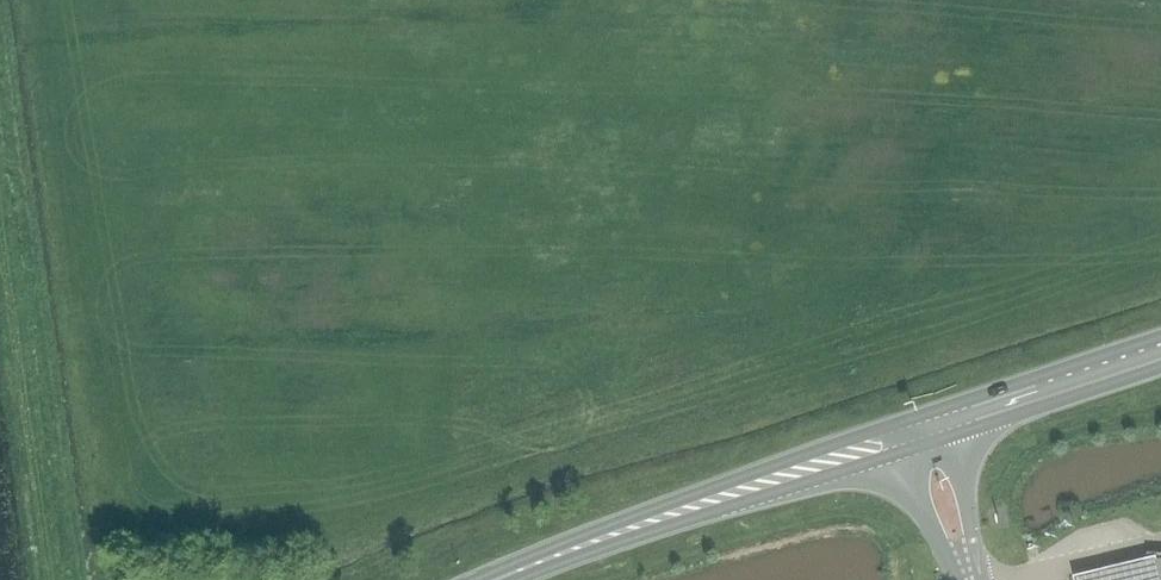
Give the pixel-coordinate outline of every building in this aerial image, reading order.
[(1106,567),(1074,575),(1075,579),(1160,579),(1160,554),(1106,567)]
